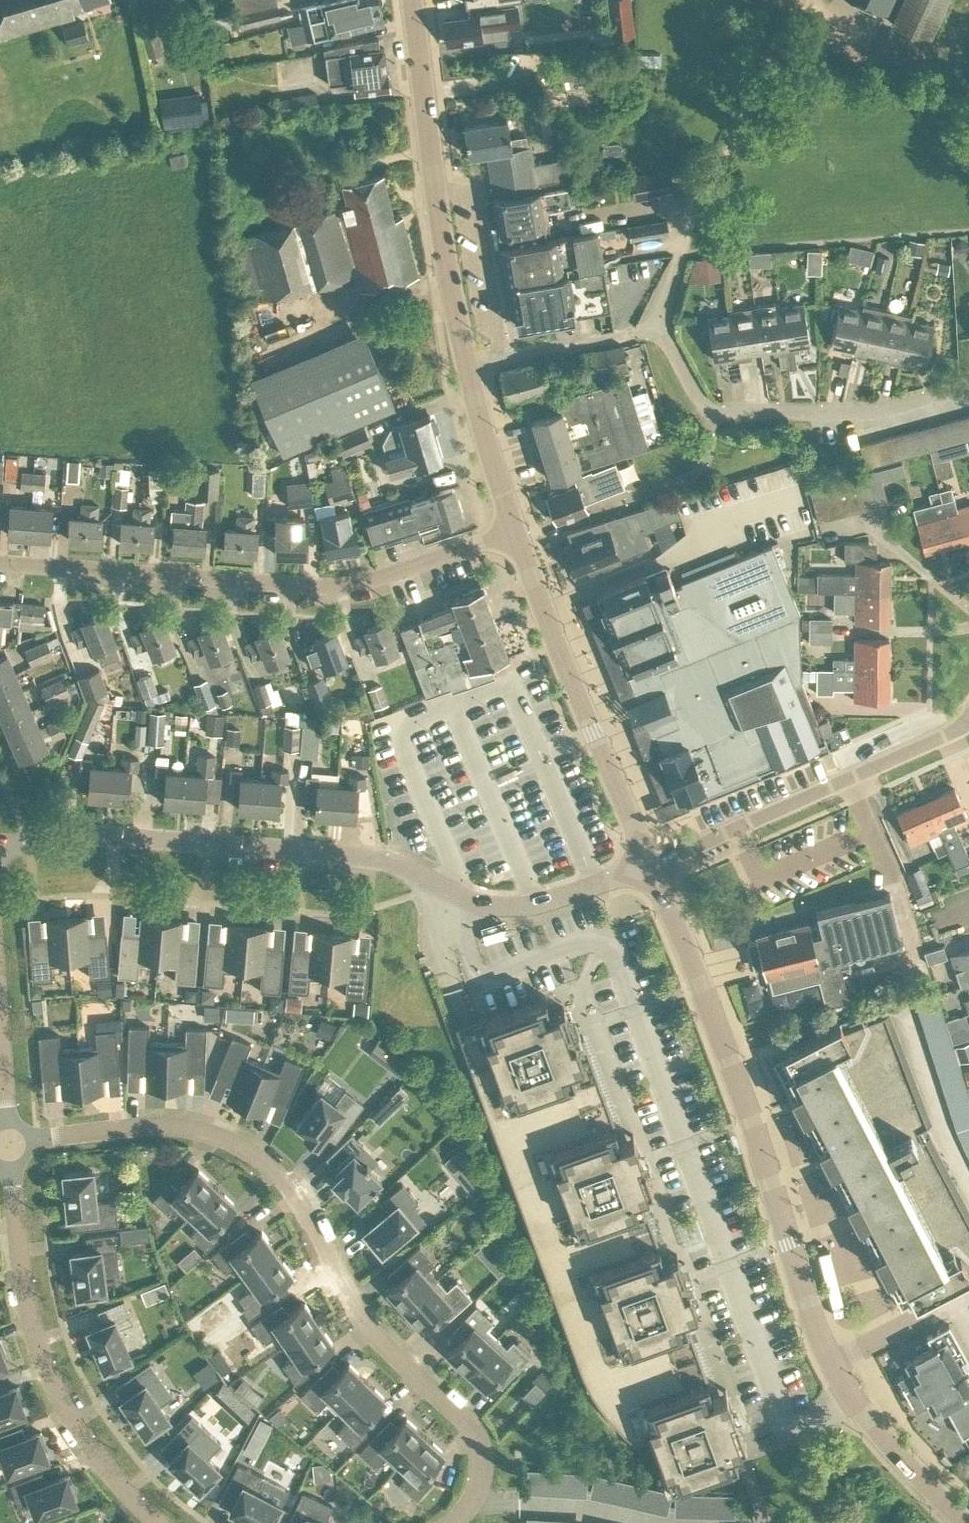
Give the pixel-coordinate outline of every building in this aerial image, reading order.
[(74,15),(73,10),(90,5),(89,3),(98,0),(0,0),(0,37),(74,15)] [(301,22),(317,18),(317,17),(324,15),(323,12),(337,8),(338,13),(378,4),(378,6),(381,0),(324,0),(297,7),(301,22)] [(611,36),(634,34),(630,0),(607,0),(611,36)] [(886,13),(892,0),(859,0),(886,13)] [(891,22),(928,39),(946,0),(901,0),(891,22)] [(242,28),(281,18),(277,2),(238,11),(242,28)] [(382,21),(378,6),(378,4),(338,13),(337,8),(323,12),(324,15),(317,17),(317,18),(301,22),(306,40),(322,36),(382,21)] [(446,29),(444,32),(445,39),(448,41),(448,43),(482,38),(481,28),(487,27),(507,24),(504,6),(484,9),(468,11),(468,15),(445,18),(446,29)] [(62,25),(67,45),(89,39),(83,19),(62,25)] [(158,32),(143,36),(148,56),(163,52),(158,32)] [(361,40),(322,45),(324,54),(327,83),(353,80),(354,91),(388,87),(387,83),(389,80),(388,75),(386,73),(383,47),(379,47),(377,38),(361,40)] [(584,76),(582,62),(559,65),(561,80),(584,76)] [(188,100),(160,104),(164,130),(204,124),(199,90),(186,92),(188,100)] [(316,92),(291,95),(293,110),(318,107),(316,92)] [(487,153),(488,160),(508,157),(528,154),(525,135),(510,137),(507,118),(464,126),(469,156),(487,153)] [(488,160),(495,197),(517,194),(538,190),(537,184),(580,177),(580,172),(591,170),(588,152),(533,162),(532,153),(528,154),(508,157),(488,160)] [(673,187),(670,167),(630,174),(633,193),(673,187)] [(336,210),(285,224),(231,239),(249,303),(355,273),(360,291),(417,275),(400,217),(394,219),(382,173),(341,184),(347,205),(336,208),(336,210)] [(517,194),(495,197),(495,201),(491,201),(494,216),(498,215),(503,245),(500,245),(503,261),(506,261),(517,325),(610,309),(603,265),(604,265),(598,229),(546,238),(541,208),(578,202),(574,184),(538,190),(517,194)] [(628,225),(630,239),(668,232),(666,218),(628,225)] [(600,230),(601,238),(615,235),(614,227),(600,230)] [(909,238),(907,249),(923,253),(925,241),(911,238),(909,238)] [(813,268),(827,268),(828,245),(814,245),(813,268)] [(878,254),(874,268),(884,271),(888,256),(878,254)] [(695,258),(696,273),(721,271),(719,256),(695,258)] [(936,260),(934,271),(946,273),(948,262),(936,260)] [(787,364),(785,352),(778,306),(779,306),(778,302),(754,305),(761,351),(777,348),(778,353),(779,365),(787,364)] [(785,352),(787,364),(788,367),(796,366),(793,351),(793,346),(809,343),(803,302),(779,306),(778,306),(785,352)] [(844,352),(852,354),(862,309),(861,309),(838,304),(837,309),(833,308),(830,319),(834,320),(829,344),(845,348),(844,352)] [(861,351),(877,354),(887,309),(862,304),(861,309),(862,309),(852,354),(860,356),(861,351)] [(730,309),(730,314),(731,314),(738,359),(746,358),(745,353),(761,351),(754,305),(730,309)] [(891,362),(899,364),(909,319),(910,319),(911,314),(887,309),(877,354),(892,358),(891,362)] [(731,314),(730,314),(707,318),(708,323),(703,323),(705,335),(709,334),(713,358),(729,356),(730,361),(738,359),(731,314)] [(909,319),(899,364),(907,366),(908,361),(924,365),(933,324),(910,319),(909,319)] [(249,377),(282,455),(396,407),(362,329),(249,377)] [(506,367),(512,396),(560,386),(554,357),(506,367)] [(838,372),(847,374),(850,362),(840,360),(838,372)] [(559,408),(532,418),(552,477),(649,447),(644,431),(638,412),(632,393),(627,377),(556,398),(559,408)] [(383,440),(387,454),(392,472),(442,458),(430,414),(400,422),(400,424),(390,427),(383,440)] [(968,439),(968,438),(963,415),(951,419),(958,442),(968,439)] [(949,444),(958,442),(951,419),(940,422),(946,445),(949,444)] [(940,422),(928,425),(934,448),(946,445),(940,422)] [(930,449),(934,448),(928,425),(917,428),(923,451),(930,449)] [(336,438),(343,455),(372,443),(365,426),(336,438)] [(917,428),(905,431),(911,454),(923,451),(917,428)] [(900,457),(911,454),(905,431),(893,434),(900,457)] [(888,461),(900,457),(893,434),(882,437),(888,461)] [(882,437),(870,441),(877,464),(888,461),(882,437)] [(877,464),(870,441),(859,444),(865,467),(877,464)] [(934,448),(930,449),(933,461),(952,455),(949,444),(946,445),(934,448)] [(306,451),(309,475),(317,474),(314,458),(322,456),(319,447),(306,451)] [(16,479),(18,456),(6,455),(4,478),(16,479)] [(78,480),(80,460),(68,459),(66,479),(78,480)] [(116,466),(115,485),(113,505),(126,506),(128,486),(130,467),(122,466),(123,460),(114,459),(113,466),(116,466)] [(626,486),(616,460),(592,469),(592,467),(573,474),(577,483),(547,494),(549,498),(547,502),(549,507),(552,508),(557,520),(573,514),(577,515),(583,513),(584,510),(587,509),(584,501),(626,486)] [(99,461),(99,470),(112,471),(112,461),(99,461)] [(901,462),(878,468),(881,478),(904,472),(901,462)] [(333,478),(324,481),(331,502),(354,496),(347,473),(345,465),(330,469),(333,478)] [(200,466),(198,494),(220,495),(222,467),(200,466)] [(148,468),(148,484),(161,483),(161,467),(148,468)] [(878,468),(866,471),(875,505),(887,502),(880,478),(878,468)] [(20,487),(32,488),(33,471),(22,470),(20,487)] [(33,471),(32,488),(44,489),(45,471),(34,470),(33,471)] [(866,471),(855,474),(864,508),(875,505),(866,471)] [(852,511),(864,508),(855,474),(843,477),(852,511)] [(841,514),(852,511),(843,477),(831,480),(841,514)] [(296,482),(286,483),(289,506),(313,503),(310,480),(308,480),(296,482)] [(828,517),(841,514),(831,480),(820,484),(828,517)] [(252,482),(252,494),(264,494),(265,482),(252,482)] [(808,487),(817,520),(828,517),(820,484),(808,487)] [(462,517),(453,487),(411,500),(410,497),(362,512),(373,546),(462,517)] [(939,490),(953,543),(968,539),(968,504),(956,507),(950,487),(939,490)] [(953,543),(939,490),(928,492),(931,502),(911,507),(914,518),(923,551),(953,543)] [(357,494),(360,505),(369,502),(366,491),(357,494)] [(571,541),(564,545),(575,572),(586,567),(589,569),(602,564),(603,566),(620,559),(619,556),(649,544),(643,530),(652,526),(652,525),(679,517),(673,497),(566,531),(571,541)] [(187,499),(187,508),(171,507),(170,523),(175,524),(173,545),(204,547),(206,526),(203,526),(204,512),(204,500),(187,499)] [(99,504),(82,503),(81,517),(70,516),(69,538),(101,540),(102,518),(98,518),(99,504)] [(9,533),(30,535),(31,506),(11,505),(9,533)] [(31,506),(30,535),(50,536),(52,507),(31,506)] [(121,541),(137,542),(139,507),(134,507),(133,521),(123,520),(121,541)] [(139,507),(137,542),(152,544),(154,522),(150,522),(151,508),(139,507)] [(321,517),(324,530),(328,551),(359,545),(355,524),(351,525),(348,511),(321,517)] [(255,515),(238,514),(237,528),(226,527),(225,549),(256,551),(258,529),(254,529),(255,515)] [(275,517),(275,531),(275,552),(307,552),(307,531),(303,531),(303,517),(275,517)] [(844,559),(853,560),(853,541),(844,541),(844,559)] [(596,595),(661,756),(659,757),(675,797),(679,795),(683,805),(684,807),(760,777),(761,776),(829,748),(823,734),(818,721),(801,679),(798,611),(771,543),(736,557),(684,578),(680,579),(681,582),(673,585),(666,567),(645,575),(644,573),(602,590),(603,592),(596,595)] [(854,560),(854,572),(817,572),(817,575),(817,589),(833,589),(888,590),(888,560),(854,560)] [(797,574),(797,589),(817,589),(817,575),(797,574)] [(419,621),(401,628),(415,666),(414,666),(425,695),(449,687),(450,690),(474,682),(469,670),(490,662),(508,656),(486,598),(488,597),(483,583),(462,590),(450,595),(453,604),(417,617),(419,621)] [(833,611),(854,612),(854,622),(887,622),(888,590),(833,589),(833,611)] [(2,619),(12,620),(17,621),(17,617),(21,617),(32,618),(33,602),(21,600),(0,599),(0,619),(2,619)] [(33,602),(32,618),(44,619),(45,603),(33,602)] [(91,641),(95,650),(101,664),(121,655),(103,613),(83,621),(84,624),(71,630),(78,646),(91,641)] [(808,628),(831,628),(831,617),(809,617),(808,628)] [(174,647),(162,618),(143,625),(144,629),(130,634),(137,650),(150,645),(154,655),(174,647)] [(397,649),(386,620),(366,627),(368,631),(354,636),(360,652),(374,647),(377,657),(397,649)] [(231,650),(220,621),(200,629),(201,633),(188,638),(194,654),(207,649),(211,658),(231,650)] [(289,656),(278,626),(257,634),(259,638),(246,643),(251,658),(264,654),(268,663),(289,656)] [(831,642),(831,628),(808,628),(808,642),(831,642)] [(345,659),(334,630),(315,638),(316,642),(303,647),(309,662),(321,657),(325,667),(345,659)] [(832,657),(832,667),(844,667),(854,667),(887,668),(887,637),(854,637),(854,658),(845,658),(832,657)] [(32,664),(53,654),(47,639),(25,649),(32,664)] [(0,657),(0,679),(16,672),(8,654),(0,657)] [(816,666),(816,692),(832,692),(832,688),(854,688),(854,700),(887,700),(887,668),(854,667),(844,667),(832,667),(816,666)] [(85,697),(108,689),(100,668),(78,676),(85,697)] [(802,668),(802,678),(815,678),(815,668),(802,668)] [(0,679),(0,701),(24,691),(16,672),(0,679)] [(137,678),(144,696),(146,704),(169,696),(167,688),(158,691),(152,673),(137,678)] [(318,676),(306,680),(313,699),(318,715),(321,714),(331,711),(329,707),(334,705),(330,693),(325,695),(318,676)] [(48,702),(70,693),(78,689),(74,680),(66,683),(63,677),(41,686),(48,702)] [(207,678),(195,682),(203,701),(205,707),(216,703),(214,697),(210,687),(207,678)] [(253,686),(262,713),(274,709),(272,704),(282,701),(277,687),(273,688),(270,680),(253,686)] [(376,708),(387,703),(380,684),(369,688),(376,708)] [(216,693),(221,706),(231,702),(226,689),(216,693)] [(0,701),(0,710),(5,721),(32,709),(24,691),(0,701)] [(91,697),(76,734),(88,739),(104,702),(91,697)] [(318,715),(313,699),(302,703),(305,710),(306,714),(318,715)] [(116,706),(115,715),(128,715),(129,707),(116,706)] [(145,719),(146,707),(136,707),(135,718),(145,719)] [(32,709),(5,721),(13,740),(40,728),(32,709)] [(147,743),(163,744),(165,712),(149,711),(147,743)] [(205,733),(222,735),(224,714),(207,713),(205,733)] [(65,733),(59,717),(47,722),(54,738),(65,733)] [(832,730),(826,717),(818,721),(823,734),(832,730)] [(340,730),(341,719),(329,718),(328,730),(340,730)] [(145,743),(146,723),(136,722),(134,742),(145,743)] [(283,747),(298,748),(300,724),(284,723),(283,747)] [(320,725),(303,724),(300,748),(300,755),(317,756),(320,725)] [(225,742),(239,743),(240,727),(226,726),(225,742)] [(40,728),(13,740),(21,758),(48,746),(40,728)] [(196,773),(186,772),(183,803),(203,805),(206,774),(213,774),(215,753),(197,751),(196,773)] [(367,765),(368,752),(352,751),(352,763),(367,765)] [(90,795),(109,797),(111,765),(92,764),(93,757),(80,756),(79,771),(92,772),(90,795)] [(111,765),(109,797),(128,798),(130,768),(137,769),(138,757),(123,756),(122,766),(111,765)] [(164,801),(183,803),(186,772),(167,770),(167,763),(155,762),(153,777),(166,778),(164,801)] [(261,778),(259,809),(278,810),(281,780),(288,781),(289,769),(273,767),(272,779),(261,778)] [(239,807),(259,809),(261,778),(243,776),(243,769),(231,768),(230,783),(241,784),(239,807)] [(315,813),(335,815),(338,784),(319,783),(319,775),(308,774),(305,803),(316,804),(315,813)] [(338,784),(335,815),(355,816),(357,787),(365,787),(366,775),(349,774),(349,785),(338,784)] [(948,850),(955,866),(968,860),(968,857),(954,823),(968,817),(954,786),(935,795),(937,799),(927,803),(948,850)] [(915,803),(896,812),(909,843),(929,834),(937,854),(948,850),(927,803),(917,808),(915,803)] [(968,868),(966,862),(955,867),(958,873),(968,868)] [(915,895),(929,889),(919,866),(905,872),(915,895)] [(758,940),(747,943),(752,966),(764,963),(767,974),(770,973),(774,989),(819,978),(825,1004),(849,998),(840,964),(847,962),(845,952),(900,938),(888,889),(817,906),(821,922),(809,925),(808,923),(757,936),(758,940)] [(86,915),(66,917),(70,962),(88,960),(89,975),(109,974),(105,930),(87,932),(86,915)] [(139,961),(157,963),(161,918),(141,916),(139,933),(121,931),(117,974),(137,976),(139,961)] [(70,962),(66,917),(45,919),(47,935),(28,937),(32,980),(52,978),(51,963),(70,962)] [(161,918),(157,963),(175,964),(174,979),(194,981),(198,938),(180,936),(181,920),(161,918)] [(224,968),(243,970),(246,925),(226,923),(225,940),(206,938),(202,982),(223,983),(224,968)] [(266,927),(246,925),(243,970),(261,971),(259,989),(279,991),(283,945),(265,943),(266,927)] [(309,976),(328,977),(332,932),(311,931),(310,947),(291,946),(288,989),(308,991),(309,976)] [(332,932),(328,977),(346,979),(345,994),(365,995),(369,952),(350,951),(352,934),(332,932)] [(928,962),(947,956),(943,945),(924,951),(928,962)] [(951,955),(961,983),(967,981),(968,980),(968,949),(951,955)] [(97,979),(98,993),(111,992),(110,978),(97,979)] [(116,979),(115,993),(123,994),(124,980),(116,979)] [(41,988),(36,983),(30,984),(30,995),(42,994),(41,988)] [(196,988),(190,987),(185,992),(185,998),(195,999),(196,988)] [(209,988),(202,987),(201,1000),(213,1001),(214,993),(209,988)] [(270,1000),(270,1007),(282,1008),(283,995),(276,995),(270,1000)] [(286,995),(285,1008),(298,1009),(300,996),(286,995)] [(582,1373),(591,1390),(599,1403),(609,1416),(623,1430),(634,1439),(653,1432),(671,1484),(737,1460),(732,1446),(745,1441),(726,1387),(712,1392),(698,1351),(683,1311),(696,1306),(677,1252),(663,1257),(651,1224),(640,1191),(653,1186),(633,1132),(620,1137),(605,1095),(582,1034),(575,1036),(563,1005),(550,1009),(545,996),(496,1014),(479,1020),(483,1031),(461,1039),(582,1373)] [(42,997),(31,998),(32,1010),(44,1009),(42,997)] [(122,1006),(130,1007),(130,998),(122,997),(122,1006)] [(203,1018),(219,1019),(220,1005),(204,1004),(203,1018)] [(237,1019),(238,1007),(226,1006),(225,1018),(237,1019)] [(780,1056),(797,1087),(791,1090),(802,1112),(808,1109),(824,1141),(818,1144),(830,1165),(835,1162),(852,1194),(846,1197),(853,1211),(858,1219),(863,1216),(880,1248),(874,1250),(885,1272),(891,1269),(907,1300),(912,1298),(914,1302),(968,1273),(968,1210),(929,1133),(922,1137),(917,1128),(931,1121),(888,1010),(843,1028),(839,1021),(783,1050),(786,1053),(780,1056)] [(945,1019),(948,1029),(968,1023),(965,1013),(945,1019)] [(321,1018),(315,1033),(329,1038),(335,1023),(321,1018)] [(146,1084),(166,1085),(168,1040),(149,1039),(150,1024),(130,1023),(128,1067),(146,1067),(146,1084)] [(948,1029),(952,1041),(968,1036),(968,1026),(968,1023),(948,1029)] [(168,1040),(166,1085),(187,1086),(187,1069),(205,1070),(207,1026),(187,1025),(186,1041),(168,1040)] [(98,1044),(79,1046),(83,1090),(103,1089),(102,1072),(120,1071),(116,1027),(96,1029),(98,1044)] [(83,1090),(79,1046),(61,1047),(59,1032),(39,1034),(43,1077),(61,1075),(63,1092),(83,1090)] [(227,1096),(246,1104),(263,1062),(246,1055),(252,1041),(233,1034),(217,1074),(234,1081),(227,1096)] [(955,1045),(960,1060),(968,1057),(968,1041),(955,1045)] [(392,1053),(384,1063),(401,1076),(409,1065),(392,1053)] [(263,1062),(246,1104),(265,1112),(271,1096),(288,1103),(305,1063),(286,1055),(280,1069),(263,1062)] [(321,1091),(297,1123),(306,1130),(304,1133),(318,1143),(325,1133),(337,1118),(346,1125),(363,1102),(344,1088),(335,1101),(321,1091)] [(380,1104),(371,1113),(380,1121),(388,1113),(380,1104)] [(366,1168),(351,1153),(361,1142),(351,1132),(325,1157),(335,1167),(331,1171),(335,1175),(330,1179),(357,1207),(361,1202),(381,1183),(366,1168)] [(469,1157),(460,1146),(444,1160),(452,1170),(469,1157)] [(186,1217),(190,1212),(217,1185),(198,1167),(178,1188),(169,1179),(153,1197),(169,1213),(176,1206),(186,1217)] [(118,1223),(117,1211),(115,1198),(95,1200),(92,1168),(63,1171),(67,1214),(86,1212),(88,1226),(118,1223)] [(484,1189),(485,1188),(480,1179),(478,1175),(466,1186),(475,1197),(484,1189)] [(386,1210),(364,1229),(382,1251),(407,1230),(409,1233),(426,1219),(413,1203),(417,1200),(401,1182),(379,1201),(386,1210)] [(217,1185),(190,1212),(200,1221),(190,1232),(206,1248),(223,1231),(214,1223),(234,1202),(217,1185)] [(482,1199),(478,1199),(474,1201),(473,1206),(476,1210),(481,1211),(484,1208),(485,1203),(482,1199)] [(147,1224),(124,1227),(125,1241),(148,1238),(147,1224)] [(238,1261),(245,1272),(276,1250),(261,1230),(238,1247),(231,1237),(212,1252),(225,1270),(238,1261)] [(71,1251),(77,1293),(105,1289),(103,1273),(119,1271),(114,1231),(88,1234),(90,1248),(71,1251)] [(395,1281),(388,1287),(405,1306),(438,1277),(428,1266),(435,1260),(420,1243),(402,1259),(410,1268),(395,1281)] [(276,1250),(245,1272),(241,1275),(249,1287),(239,1295),(245,1304),(242,1306),(249,1316),(275,1297),(268,1287),(291,1270),(276,1250)] [(438,1277),(405,1306),(422,1325),(429,1318),(443,1305),(451,1314),(472,1296),(457,1278),(447,1287),(438,1277)] [(100,1307),(105,1320),(88,1327),(104,1367),(131,1356),(119,1326),(137,1319),(128,1295),(100,1307)] [(283,1346),(288,1343),(319,1321),(304,1300),(280,1316),(273,1306),(251,1322),(264,1341),(275,1334),(283,1346)] [(461,1337),(448,1350),(467,1367),(497,1335),(486,1326),(493,1319),(476,1303),(459,1321),(468,1329),(461,1337)] [(319,1321),(288,1343),(295,1353),(283,1362),(296,1381),(316,1368),(309,1358),(333,1341),(319,1321)] [(900,1375),(916,1406),(928,1400),(933,1409),(945,1403),(963,1435),(968,1430),(968,1359),(949,1322),(927,1334),(932,1345),(905,1360),(911,1369),(900,1375)] [(497,1335),(467,1367),(485,1384),(493,1377),(505,1363),(514,1372),(530,1354),(528,1352),(516,1341),(513,1338),(507,1345),(497,1335)] [(218,1348),(208,1355),(216,1365),(226,1357),(218,1348)] [(120,1397),(145,1432),(168,1416),(159,1402),(172,1393),(149,1360),(127,1375),(136,1386),(120,1397)] [(337,1410),(341,1406),(367,1379),(348,1360),(328,1381),(320,1373),(300,1393),(317,1409),(326,1399),(337,1410)] [(543,1371),(535,1380),(544,1388),(553,1379),(543,1371)] [(253,1385),(242,1377),(234,1386),(246,1395),(253,1385)] [(367,1379),(341,1406),(350,1415),(337,1428),(354,1445),(373,1424),(365,1416),(385,1396),(367,1379)] [(223,1381),(211,1393),(244,1423),(255,1411),(223,1381)] [(23,1410),(20,1401),(23,1400),(18,1384),(0,1391),(0,1419),(23,1410)] [(272,1412),(269,1415),(277,1424),(278,1423),(287,1416),(279,1406),(272,1412)] [(168,1458),(199,1487),(219,1466),(207,1455),(220,1440),(190,1413),(170,1435),(180,1444),(168,1458)] [(396,1465),(400,1461),(425,1433),(406,1415),(387,1437),(378,1429),(359,1449),(376,1465),(385,1455),(396,1465)] [(3,1455),(8,1469),(46,1455),(42,1446),(46,1445),(40,1429),(8,1441),(4,1430),(0,1432),(0,1456),(3,1455)] [(425,1433),(400,1461),(410,1469),(400,1481),(417,1496),(433,1478),(424,1470),(443,1449),(425,1433)] [(249,1437),(243,1449),(255,1456),(261,1444),(249,1437)] [(288,1487),(263,1474),(238,1461),(225,1484),(238,1491),(229,1507),(260,1522),(270,1522),(281,1501),(288,1487)] [(321,1461),(312,1462),(314,1479),(331,1477),(330,1468),(321,1461)] [(532,1487),(593,1489),(594,1465),(533,1464),(532,1487)] [(10,1481),(18,1503),(31,1498),(36,1513),(74,1499),(71,1490),(74,1488),(69,1473),(37,1484),(33,1473),(10,1481)] [(743,1509),(743,1486),(681,1486),(681,1509),(743,1509)] [(303,1522),(302,1522),(329,1522),(324,1521),(332,1502),(302,1489),(290,1517),(303,1522)] [(592,1513),(532,1512),(532,1522),(591,1522),(592,1513)] [(64,1518),(66,1522),(77,1522),(78,1522),(75,1514),(64,1518)]
